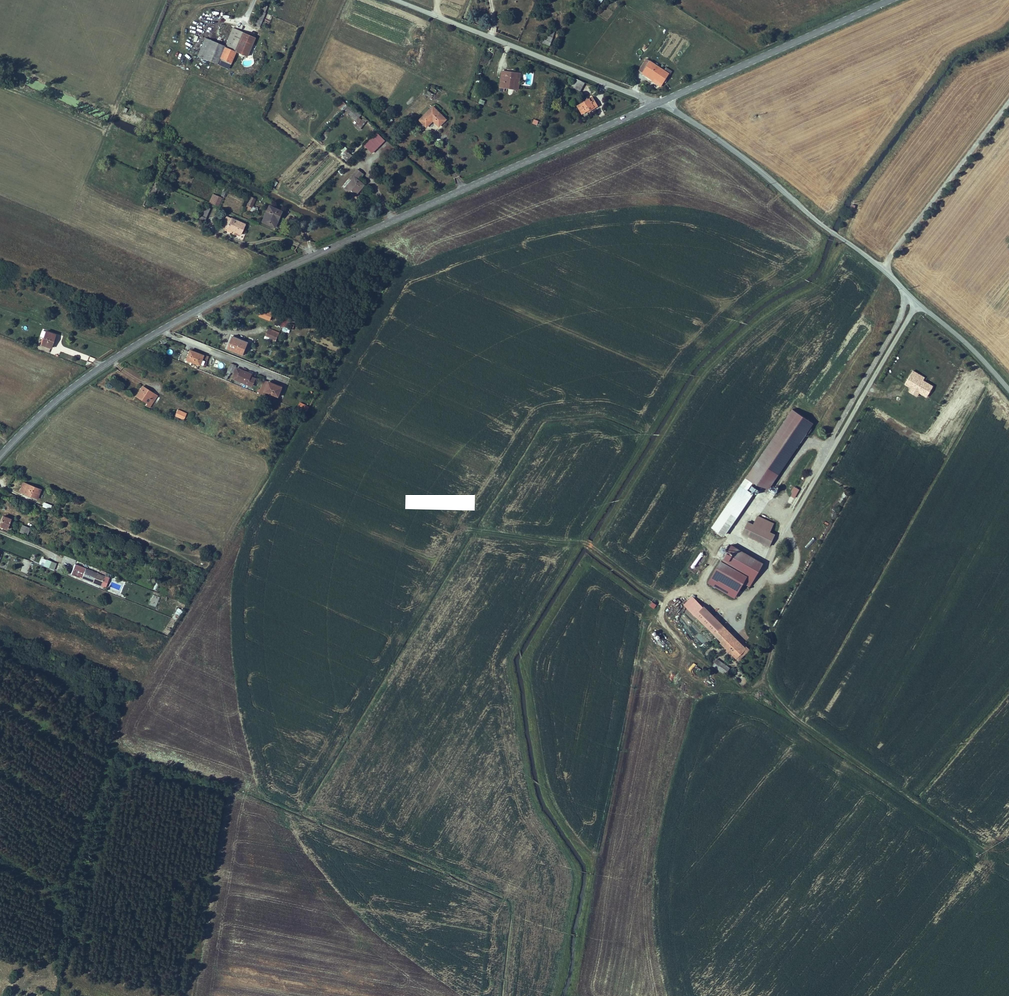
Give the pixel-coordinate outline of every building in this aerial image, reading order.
[(263,8),(254,27),(260,30),(268,10),(263,8)] [(234,28),(225,46),(234,50),(247,56),(256,37),(234,28)] [(547,35),(544,44),(550,46),(553,37),(547,35)] [(196,55),(216,64),(220,56),(215,54),(219,44),(204,37),(196,55)] [(225,46),(219,44),(215,54),(220,56),(225,46)] [(225,46),(220,56),(230,60),(234,50),(225,46)] [(644,58),(640,55),(633,67),(636,70),(644,58)] [(220,56),(216,64),(215,66),(225,70),(230,60),(220,56)] [(644,58),(636,70),(647,76),(648,74),(657,79),(663,69),(644,58)] [(498,69),(496,86),(509,88),(510,78),(514,78),(514,72),(498,69)] [(580,84),(570,80),(566,87),(575,92),(580,84)] [(430,89),(426,93),(432,98),(436,94),(430,89)] [(582,99),(577,102),(572,105),(577,113),(592,104),(587,97),(582,99)] [(336,104),(344,112),(348,106),(341,99),(336,104)] [(365,121),(359,118),(362,113),(348,106),(344,114),(364,124),(365,121)] [(427,108),(414,121),(421,128),(427,121),(433,127),(440,120),(427,108)] [(377,132),(364,146),(372,154),(385,141),(377,132)] [(347,161),(352,156),(347,151),(341,156),(347,161)] [(342,179),(336,186),(346,195),(355,184),(348,177),(352,172),(348,167),(340,177),(342,179)] [(219,206),(221,197),(212,194),(209,204),(219,206)] [(248,196),(244,209),(253,212),(255,208),(253,207),(255,198),(248,196)] [(194,202),(189,212),(196,215),(201,204),(194,202)] [(263,204),(256,219),(268,224),(274,210),(263,204)] [(206,218),(209,208),(203,206),(200,216),(206,218)] [(218,212),(213,223),(232,231),(236,220),(231,218),(218,212)] [(261,308),(258,316),(269,320),(272,313),(261,308)] [(292,320),(284,317),(282,322),(285,323),(284,326),(289,328),(292,320)] [(279,333),(269,329),(265,338),(275,343),(279,333)] [(46,332),(41,345),(51,349),(56,336),(46,332)] [(232,335),(226,348),(241,354),(247,342),(232,335)] [(189,351),(185,360),(197,365),(201,356),(189,351)] [(229,363),(226,370),(233,373),(235,368),(236,366),(229,363)] [(241,371),(235,368),(233,373),(226,370),(223,378),(225,380),(228,372),(232,374),(231,379),(236,381),(241,371)] [(241,371),(236,381),(251,387),(254,379),(249,378),(250,375),(241,371)] [(913,371),(905,384),(910,388),(908,391),(918,396),(919,393),(927,397),(933,387),(923,381),(925,378),(913,371)] [(264,381),(261,390),(268,393),(277,396),(280,388),(264,381)] [(143,388),(136,396),(147,404),(149,405),(155,397),(143,388)] [(268,393),(261,390),(259,396),(265,399),(268,393)] [(157,397),(155,397),(149,405),(147,404),(145,406),(149,409),(157,397)] [(308,412),(310,408),(301,403),(299,407),(308,412)] [(177,411),(175,415),(183,420),(185,416),(177,411)] [(813,426),(791,411),(746,478),(767,492),(801,442),(813,426)] [(751,484),(744,480),(712,528),(724,536),(754,493),(748,489),(751,484)] [(23,483),(20,492),(38,499),(42,491),(23,483)] [(760,490),(751,484),(748,489),(754,493),(757,494),(760,490)] [(794,487),(790,496),(795,499),(799,489),(794,487)] [(780,526),(757,515),(753,524),(748,537),(770,547),(780,526)] [(0,517),(0,526),(4,528),(4,530),(8,531),(12,522),(8,521),(9,519),(0,516),(0,517)] [(753,524),(748,521),(742,534),(748,537),(753,524)] [(20,526),(18,533),(26,536),(29,529),(20,526)] [(730,544),(720,560),(754,579),(757,574),(763,563),(730,544)] [(24,559),(20,571),(27,574),(31,562),(24,559)] [(46,560),(44,566),(54,570),(57,564),(46,560)] [(754,579),(720,560),(716,567),(743,582),(749,586),(754,579)] [(77,565),(73,574),(83,579),(86,569),(77,565)] [(743,582),(716,567),(707,583),(734,598),(743,582)] [(95,572),(86,569),(83,579),(91,582),(95,572)] [(109,578),(95,572),(91,582),(105,588),(109,578)] [(159,597),(153,595),(150,604),(156,606),(159,597)] [(689,599),(683,605),(739,660),(742,657),(744,660),(747,657),(745,654),(750,649),(747,646),(745,648),(718,621),(713,617),(696,600),(692,596),(689,599)] [(175,617),(178,612),(173,609),(161,627),(166,631),(172,621),(175,617)] [(717,659),(712,665),(725,675),(730,669),(717,659)]
